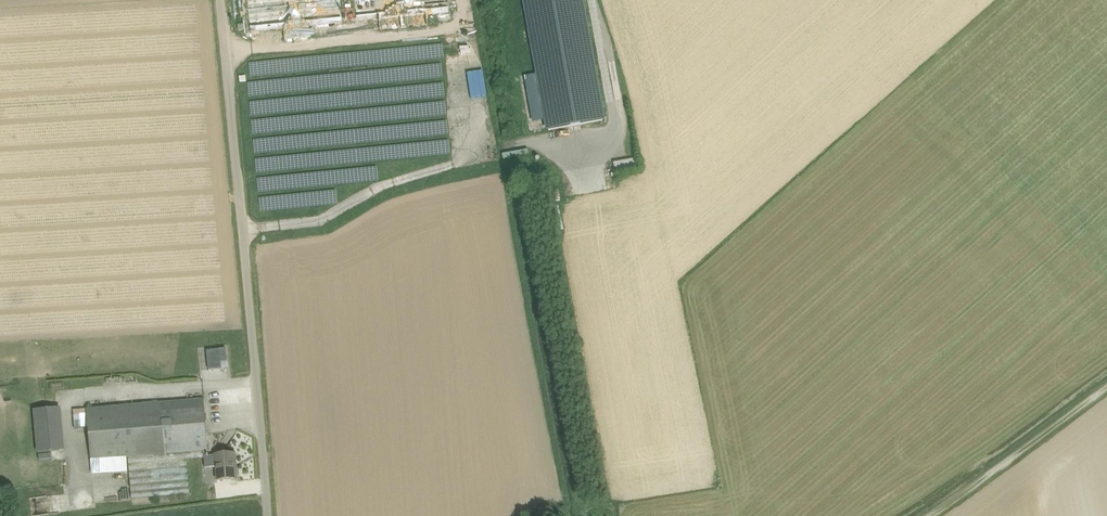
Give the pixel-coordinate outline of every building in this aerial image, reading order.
[(341,25),(341,0),(248,0),(249,30),(289,29),(291,36),(317,35),(317,25),(341,25)] [(372,21),(375,21),(375,19),(436,13),(437,20),(453,18),(451,0),(370,0),(372,21)] [(579,124),(603,120),(581,0),(525,0),(549,130),(579,124)] [(614,162),(615,168),(636,165),(635,159),(614,162)] [(208,369),(222,368),(221,362),(227,361),(226,348),(207,350),(208,369)] [(111,459),(128,458),(207,450),(208,450),(204,399),(87,409),(91,461),(111,459)] [(38,453),(65,451),(62,410),(35,412),(38,453)] [(206,456),(209,455),(209,454),(208,454),(207,450),(128,458),(129,470),(132,499),(190,494),(187,459),(206,458),(206,456)] [(217,480),(237,478),(236,469),(235,469),(233,453),(216,455),(209,455),(206,456),(206,458),(206,468),(216,467),(217,480)]
